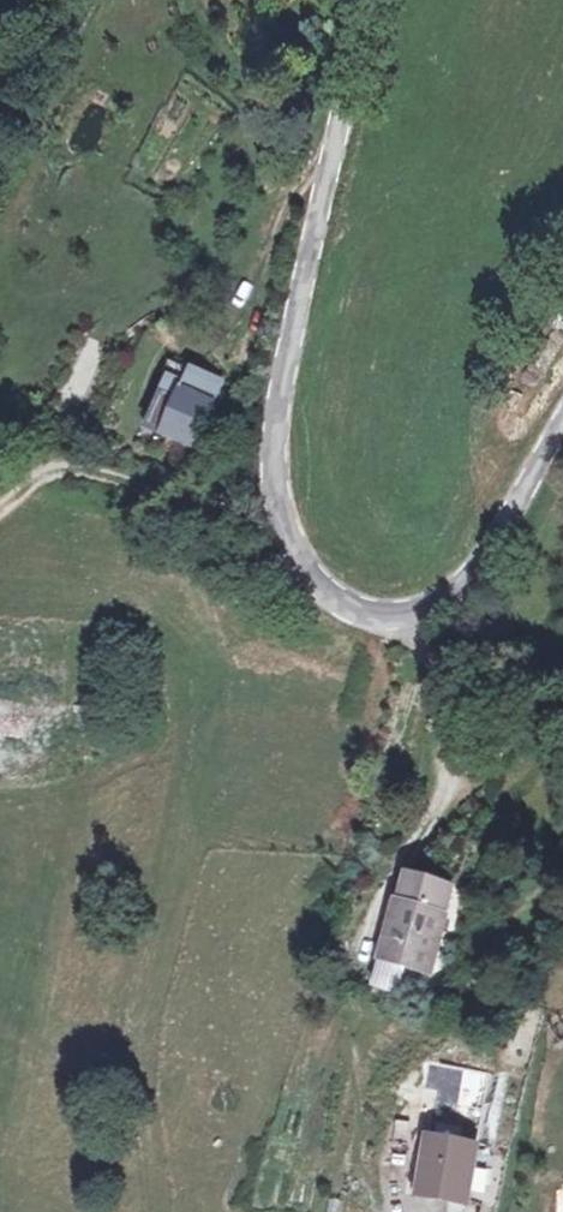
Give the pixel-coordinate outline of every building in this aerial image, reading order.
[(175,365),(147,425),(195,447),(204,428),(161,409),(173,382),(190,389),(197,375),(175,365)] [(208,380),(197,375),(190,389),(173,382),(161,409),(204,428),(214,409),(221,412),(225,401),(219,398),(224,387),(208,380)] [(430,879),(415,874),(407,897),(402,896),(374,985),(422,999),(449,913),(431,907),(440,882),(430,879)] [(484,1142),(431,1136),(422,1200),(474,1206),(484,1142)]
